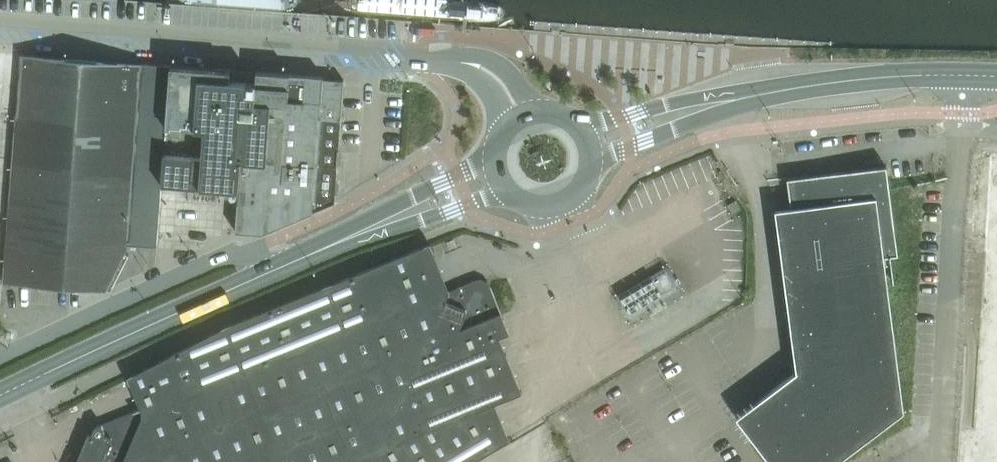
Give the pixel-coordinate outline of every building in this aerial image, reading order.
[(262,6),(322,10),(323,0),(263,0),(262,6)] [(346,12),(406,17),(407,0),(347,0),(346,12)] [(97,59),(90,58),(66,57),(62,57),(43,55),(39,55),(21,53),(17,114),(16,119),(16,120),(16,121),(15,135),(14,137),(15,137),(14,152),(13,152),(13,153),(14,153),(12,168),(12,169),(11,184),(11,185),(10,200),(9,200),(9,201),(10,201),(9,216),(8,216),(8,218),(4,282),(105,290),(127,243),(129,227),(131,209),(130,209),(131,195),(132,195),(133,177),(134,162),(136,144),(135,144),(136,129),(137,130),(138,112),(141,63),(124,61),(124,62),(120,61),(100,60),(97,60),(97,59)] [(170,65),(160,65),(141,63),(138,112),(137,130),(136,129),(135,144),(136,144),(134,162),(133,177),(132,195),(131,195),(130,209),(131,209),(129,227),(127,243),(156,246),(161,183),(166,120),(170,65)] [(239,189),(240,189),(242,159),(236,159),(239,119),(250,120),(253,117),(255,81),(244,80),(243,83),(232,81),(232,73),(228,68),(220,68),(218,69),(170,65),(166,120),(161,183),(239,189)] [(256,81),(255,81),(253,117),(250,120),(239,119),(236,159),(242,159),(240,189),(239,189),(236,230),(261,232),(334,202),(343,79),(323,76),(288,73),(288,74),(257,72),(256,81)] [(904,411),(887,282),(894,281),(890,256),(898,255),(886,165),(787,178),(790,207),(775,209),(796,371),(736,417),(770,461),(836,461),(904,411)] [(508,440),(509,440),(509,439),(508,438),(494,404),(520,393),(521,393),(521,392),(521,391),(520,391),(506,356),(498,337),(509,333),(490,286),(489,287),(487,283),(479,279),(475,281),(475,280),(456,287),(453,293),(449,290),(448,290),(438,265),(433,252),(430,245),(430,244),(429,244),(428,244),(227,325),(226,325),(226,326),(129,376),(128,376),(128,377),(128,378),(129,378),(140,408),(94,427),(91,434),(88,432),(76,461),(471,461),(508,440)] [(619,298),(628,313),(675,285),(666,270),(619,298)] [(960,461),(996,461),(996,287),(994,287),(994,300),(996,300),(996,324),(986,324),(985,331),(990,331),(989,379),(979,379),(978,431),(961,430),(960,461)]
